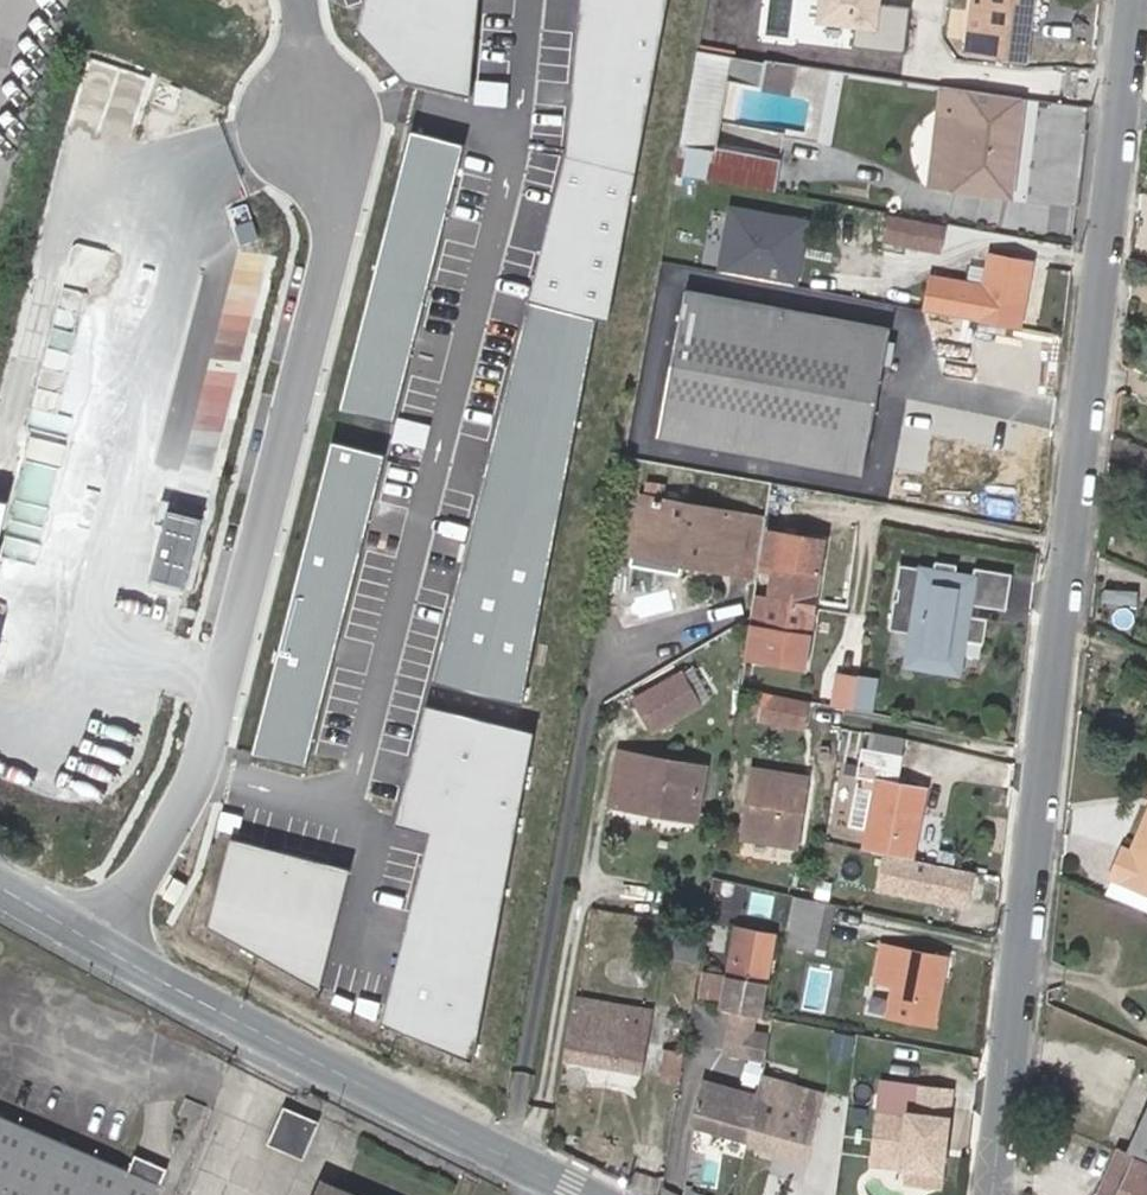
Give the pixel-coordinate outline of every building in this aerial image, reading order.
[(360,18),(403,74),(473,92),(482,0),(364,0),(360,18)] [(533,302),(436,678),(523,702),(599,316),(668,0),(583,0),(568,150),(533,302)] [(820,22),(857,27),(855,41),(902,48),(908,8),(884,5),(884,0),(824,0),(820,22)] [(965,55),(981,57),(1026,62),(1033,0),(971,0),(965,55)] [(722,8),(705,5),(697,49),(733,54),(736,42),(716,38),(722,8)] [(760,62),(693,51),(671,172),(773,190),(779,161),(711,149),(723,82),(754,87),(786,91),(791,63),(760,58),(760,62)] [(1027,100),(950,89),(936,186),(1012,198),(1027,100)] [(466,143),(414,129),(343,406),(395,419),(466,143)] [(796,286),(808,222),(731,207),(719,271),(796,286)] [(884,239),(936,248),(940,224),(888,214),(884,239)] [(224,466),(269,251),(238,245),(193,460),(224,466)] [(925,310),(1018,328),(1029,263),(987,255),(981,286),(931,276),(925,310)] [(886,327),(681,291),(655,435),(859,474),(886,327)] [(40,436),(17,506),(46,515),(69,446),(40,436)] [(388,454),(335,440),(255,750),(308,764),(388,454)] [(10,496),(0,494),(0,550),(2,550),(10,496)] [(153,578),(190,585),(203,505),(166,499),(153,578)] [(641,502),(631,557),(748,577),(757,523),(641,502)] [(774,570),(770,594),(759,592),(749,655),(804,663),(824,537),(769,528),(763,568),(774,570)] [(936,571),(900,565),(896,589),(899,590),(897,601),(894,600),(890,623),(912,626),(907,662),(960,671),(966,635),(985,638),(988,619),(969,616),(971,604),(1006,610),(1012,574),(977,568),(975,576),(958,574),(959,565),(937,562),(936,571)] [(687,667),(681,671),(697,701),(704,697),(687,667)] [(697,701),(681,671),(633,698),(650,727),(697,701)] [(853,709),(871,712),(875,691),(877,676),(858,673),(853,709)] [(804,728),(810,700),(765,690),(759,718),(804,728)] [(538,730),(426,699),(397,816),(434,831),(382,1020),(475,1061),(538,730)] [(868,747),(859,745),(854,776),(868,778),(865,790),(856,789),(849,827),(866,830),(864,845),(909,854),(922,788),(895,783),(903,739),(871,732),(868,747)] [(608,806),(692,818),(699,768),(616,756),(608,806)] [(793,841),(803,776),(748,768),(738,833),(793,841)] [(1125,852),(1116,848),(1103,878),(1146,898),(1146,801),(1125,852)] [(351,867),(233,835),(209,924),(321,989),(351,867)] [(974,872),(883,855),(876,892),(967,909),(974,872)] [(782,938),(781,947),(829,956),(837,908),(825,906),(793,898),(787,931),(783,930),(783,931),(782,938)] [(732,927),(717,1004),(730,1006),(722,1049),(743,1053),(751,1010),(755,1011),(769,935),(732,927)] [(892,1013),(940,1022),(953,959),(885,945),(877,981),(878,981),(876,996),(895,1001),(892,1013)] [(697,971),(694,994),(710,997),(714,974),(697,971)] [(686,1010),(688,992),(673,989),(670,1008),(686,1010)] [(570,997),(559,1062),(638,1075),(649,1010),(570,997)] [(698,1053),(706,1000),(693,999),(685,1051),(698,1053)] [(850,1057),(853,1036),(833,1032),(829,1054),(850,1057)] [(661,1049),(656,1079),(672,1081),(676,1050),(661,1049)] [(755,1115),(748,1140),(803,1156),(820,1093),(790,1085),(758,1076),(753,1095),(748,1114),(755,1115)] [(690,1124),(748,1140),(755,1115),(748,1114),(753,1095),(702,1081),(690,1124)] [(881,1084),(871,1163),(909,1168),(907,1184),(939,1188),(951,1093),(881,1084)] [(274,1137),(307,1152),(316,1134),(312,1132),(319,1118),(289,1104),(274,1137)] [(1125,1153),(1123,1152),(1113,1149),(1093,1193),(1096,1194),(1146,1194),(1146,1104),(1125,1153)] [(0,1117),(0,1194),(158,1194),(168,1173),(163,1171),(137,1159),(130,1173),(0,1117)] [(327,1175),(319,1194),(373,1194),(327,1175)]
